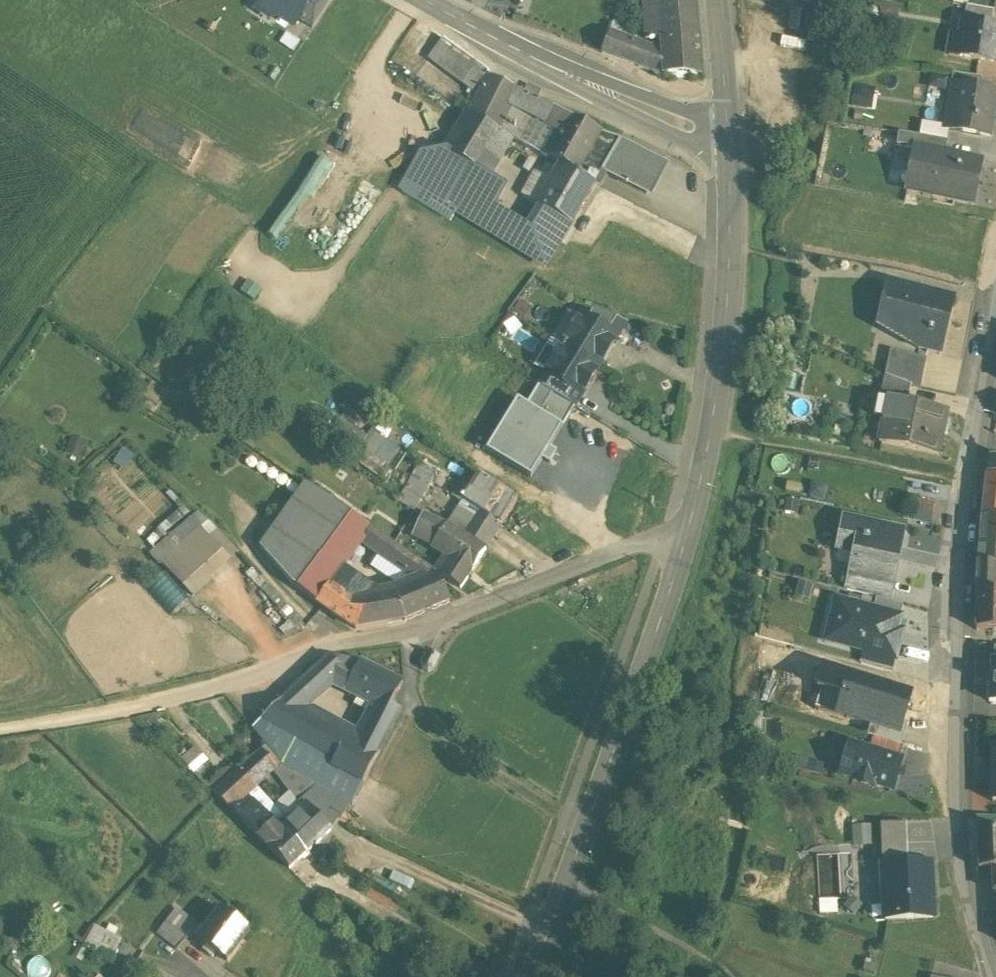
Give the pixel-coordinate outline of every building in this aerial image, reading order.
[(260,1),(275,11),(277,18),(292,28),(297,22),(311,0),(261,0),(260,1)] [(297,22),(310,31),(330,0),(311,0),(297,22)] [(609,33),(602,52),(666,77),(702,80),(695,0),(643,0),(645,33),(646,46),(634,42),(609,33)] [(994,11),(966,6),(963,22),(991,27),(994,11)] [(792,9),(788,28),(807,31),(810,12),(792,9)] [(820,14),(810,12),(806,40),(815,42),(820,14)] [(963,22),(961,34),(958,57),(995,63),(995,28),(991,27),(963,22)] [(645,33),(639,31),(634,42),(646,46),(645,33)] [(961,34),(951,32),(948,55),(958,57),(961,34)] [(488,73),(444,40),(431,58),(482,93),(491,77),(487,75),(488,73)] [(982,78),(952,74),(951,86),(960,87),(960,86),(980,89),(982,78)] [(519,92),(491,77),(482,93),(470,114),(499,130),(502,124),(511,108),(519,92)] [(980,89),(960,86),(960,87),(951,86),(944,128),(988,136),(995,92),(980,89)] [(569,118),(519,92),(511,108),(544,124),(545,123),(561,131),(569,118)] [(499,132),(467,114),(445,151),(477,169),(499,132)] [(594,129),(569,118),(561,131),(547,156),(571,168),(594,129)] [(523,135),(502,124),(499,130),(520,141),(523,135)] [(599,132),(594,129),(571,168),(596,183),(603,172),(620,141),(621,140),(599,132)] [(947,141),(898,133),(896,145),(913,148),(913,147),(944,153),(947,141)] [(663,162),(620,141),(603,172),(647,194),(663,162)] [(944,153),(913,147),(913,148),(904,189),(971,203),(980,161),(944,153)] [(477,169),(445,151),(416,200),(450,222),(457,211),(475,183),(474,183),(473,182),(480,171),(477,169)] [(596,183),(571,168),(561,184),(553,179),(539,206),(544,209),(570,225),(571,225),(596,183)] [(544,209),(532,229),(496,207),(507,188),(481,172),(474,183),(475,183),(457,211),(526,253),(545,265),(570,225),(544,209)] [(953,298),(888,282),(879,321),(922,331),(918,349),(940,355),(953,298)] [(625,323),(589,312),(586,318),(616,337),(625,323)] [(586,318),(580,315),(562,345),(598,367),(616,337),(586,318)] [(598,367),(562,345),(545,374),(580,396),(598,367)] [(926,359),(890,350),(885,375),(911,385),(920,389),(926,359)] [(580,396),(545,374),(538,384),(574,406),(580,396)] [(911,385),(885,375),(880,398),(887,400),(907,403),(911,385)] [(562,425),(574,406),(538,384),(526,403),(559,424),(562,425)] [(526,403),(517,398),(486,449),(527,474),(559,424),(526,403)] [(907,403),(887,400),(879,442),(938,454),(946,411),(907,403)] [(417,461),(402,501),(421,508),(436,468),(417,461)] [(986,476),(995,477),(995,462),(988,461),(986,476)] [(516,500),(478,475),(463,500),(485,514),(496,521),(500,524),(516,500)] [(986,476),(983,515),(995,517),(995,477),(986,476)] [(304,483),(259,547),(291,586),(315,602),(336,569),(357,542),(368,527),(304,483)] [(935,502),(914,499),(912,509),(933,513),(935,502)] [(933,513),(915,511),(914,519),(931,522),(933,513)] [(496,521),(485,514),(469,537),(481,544),(496,521)] [(446,527),(424,515),(416,531),(436,540),(446,527)] [(983,515),(979,560),(995,561),(995,553),(995,517),(983,515)] [(899,529),(844,518),(837,551),(858,555),(853,580),(890,588),(891,586),(897,560),(893,559),(899,529)] [(486,551),(446,526),(446,527),(436,540),(433,546),(446,555),(472,572),(486,551)] [(438,575),(368,527),(357,542),(416,581),(437,575),(438,575)] [(201,530),(162,565),(185,591),(224,557),(201,530)] [(472,572),(446,555),(435,571),(461,590),(472,572)] [(979,562),(978,597),(995,597),(995,563),(979,562)] [(336,569),(315,602),(354,630),(386,624),(376,599),(375,598),(371,593),(336,569)] [(419,584),(393,595),(404,621),(449,602),(437,575),(416,581),(419,584)] [(890,588),(853,580),(849,579),(846,591),(878,598),(887,600),(890,588)] [(393,595),(376,599),(386,624),(404,621),(393,595)] [(978,597),(977,628),(995,627),(995,597),(978,597)] [(887,600),(878,598),(875,611),(902,617),(904,604),(887,600)] [(875,611),(836,602),(832,622),(838,623),(833,645),(896,659),(900,643),(896,642),(902,617),(875,611)] [(437,658),(428,653),(427,652),(426,654),(427,654),(421,663),(420,665),(421,665),(421,669),(422,670),(426,673),(427,673),(428,673),(428,672),(431,671),(432,670),(438,660),(439,659),(437,658)] [(359,663),(328,657),(260,722),(294,741),(308,720),(297,714),(325,686),(326,686),(329,683),(330,683),(335,679),(346,686),(359,663)] [(401,685),(359,663),(346,686),(345,688),(372,701),(378,704),(388,709),(389,708),(401,685)] [(911,694),(823,668),(817,689),(843,696),(838,713),(837,716),(870,725),(873,714),(902,723),(911,694)] [(346,742),(320,788),(349,805),(350,806),(399,713),(389,708),(388,709),(378,704),(355,747),(346,742)] [(902,723),(873,714),(870,725),(867,737),(901,747),(908,724),(902,723)] [(346,742),(308,720),(294,741),(281,766),(320,788),(346,742)] [(294,741),(260,722),(251,730),(281,766),(294,741)] [(902,748),(883,743),(880,754),(898,760),(902,748)] [(185,759),(195,770),(207,758),(196,747),(185,759)] [(899,761),(856,749),(851,766),(857,767),(853,781),(873,787),(874,785),(891,790),(899,761)] [(274,767),(260,753),(238,775),(252,788),(274,767)] [(315,788),(280,767),(274,773),(297,803),(315,788)] [(252,788),(238,775),(214,798),(229,812),(242,799),(252,788)] [(242,799),(229,812),(256,838),(269,825),(242,799)] [(305,806),(292,818),(295,821),(285,831),(293,840),(292,842),(304,855),(329,832),(305,806)] [(269,825),(256,838),(267,848),(281,835),(269,825)] [(854,826),(856,846),(874,845),(872,825),(854,826)] [(905,825),(880,826),(882,866),(907,865),(905,825)] [(281,835),(267,848),(288,870),(304,855),(292,842),(293,840),(285,831),(281,835)] [(976,833),(977,869),(993,869),(995,869),(995,832),(976,833)] [(907,865),(882,866),(885,922),(933,919),(932,899),(928,899),(926,864),(907,865)] [(203,932),(175,910),(164,923),(185,939),(184,940),(196,940),(203,932)] [(203,932),(196,940),(225,962),(248,932),(220,910),(203,932)] [(185,939),(164,923),(155,935),(176,950),(184,940),(185,939)] [(119,943),(100,933),(96,943),(114,952),(119,943)] [(877,964),(868,961),(865,972),(874,974),(877,964)]
